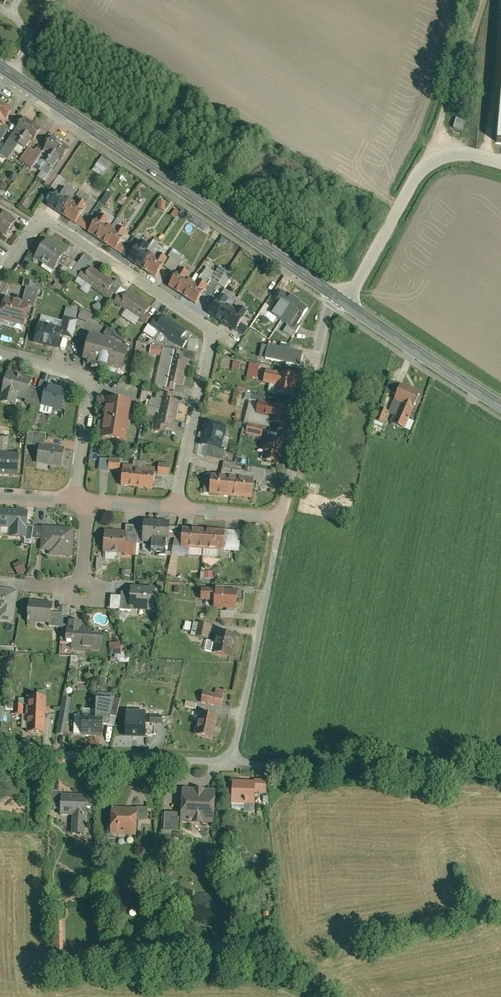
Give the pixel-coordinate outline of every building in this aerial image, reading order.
[(1,123),(2,124),(10,112),(0,105),(0,125),(1,123)] [(465,121),(454,118),(450,129),(461,132),(465,121)] [(40,130),(23,119),(13,133),(15,135),(10,143),(16,147),(22,152),(25,148),(28,143),(30,145),(40,130)] [(219,132),(212,128),(208,134),(218,140),(221,135),(218,133),(219,132)] [(13,133),(3,148),(0,152),(0,159),(5,162),(16,147),(10,143),(15,135),(13,133)] [(50,138),(41,152),(43,153),(38,162),(44,166),(51,170),(56,161),(58,163),(67,149),(50,138)] [(31,152),(25,148),(22,152),(23,152),(17,162),(22,166),(27,158),(31,152)] [(31,152),(27,158),(34,162),(40,154),(33,149),(31,152)] [(99,158),(93,168),(101,174),(108,164),(99,158)] [(45,179),(51,170),(44,166),(38,175),(45,179)] [(58,174),(51,170),(45,179),(46,182),(50,185),(58,174)] [(50,185),(57,190),(61,184),(64,186),(68,180),(58,173),(58,174),(50,185)] [(65,198),(70,190),(64,186),(61,184),(57,190),(46,206),(74,223),(79,215),(82,210),(85,205),(76,199),(73,203),(65,198)] [(102,200),(107,203),(113,194),(107,191),(102,200)] [(123,193),(118,201),(124,205),(129,197),(123,193)] [(29,201),(24,198),(18,206),(23,210),(29,201)] [(179,211),(175,207),(171,213),(175,217),(179,211)] [(16,221),(0,211),(0,210),(0,236),(5,239),(16,221)] [(106,224),(108,226),(113,218),(101,210),(99,214),(108,220),(106,224)] [(92,223),(87,232),(114,249),(119,241),(125,231),(118,226),(117,225),(114,230),(109,227),(108,226),(106,224),(108,220),(99,214),(98,214),(92,223)] [(92,223),(79,215),(74,223),(87,232),(92,223)] [(116,217),(109,227),(114,230),(117,225),(118,226),(121,221),(116,217)] [(192,230),(184,224),(180,230),(188,235),(192,230)] [(145,252),(154,257),(157,253),(157,254),(161,248),(156,245),(157,243),(152,239),(147,247),(145,252)] [(56,265),(62,256),(64,253),(45,240),(32,260),(51,273),(56,265)] [(133,250),(119,241),(114,249),(127,258),(133,250)] [(138,241),(133,250),(127,258),(155,275),(166,259),(157,254),(157,253),(154,257),(145,252),(147,247),(138,241)] [(171,256),(165,264),(176,271),(184,257),(172,249),(169,254),(171,256)] [(60,268),(66,260),(66,259),(62,256),(56,265),(60,268)] [(87,271),(83,268),(87,262),(80,257),(75,265),(69,275),(76,279),(80,273),(84,276),(87,271)] [(60,269),(69,275),(75,265),(66,260),(60,268),(60,269)] [(205,269),(196,282),(205,288),(215,272),(207,267),(205,270),(205,269)] [(87,271),(84,276),(80,273),(76,279),(75,280),(107,301),(111,296),(112,294),(108,291),(112,285),(88,269),(87,271)] [(187,276),(184,281),(190,284),(197,274),(190,269),(186,276),(187,276)] [(186,276),(178,270),(166,289),(193,307),(201,294),(205,288),(196,282),(194,287),(190,284),(184,281),(187,276),(186,276)] [(205,288),(201,294),(208,298),(223,274),(216,270),(215,272),(205,288)] [(112,285),(108,291),(112,294),(111,296),(113,297),(120,286),(114,282),(112,285)] [(60,288),(53,283),(50,288),(57,293),(60,288)] [(20,303),(21,303),(28,305),(28,307),(32,309),(37,293),(29,291),(26,290),(24,289),(20,303)] [(227,303),(224,307),(229,310),(235,301),(221,292),(218,297),(227,303)] [(306,310),(281,293),(273,305),(281,311),(277,317),(276,319),(275,320),(281,324),(285,327),(291,317),(297,321),(298,322),(306,310)] [(126,294),(122,300),(117,297),(112,304),(144,325),(149,318),(144,315),(149,309),(126,294)] [(248,296),(241,306),(261,319),(268,309),(248,296)] [(218,297),(217,297),(206,315),(233,333),(238,326),(245,315),(236,309),(233,313),(229,310),(224,307),(227,303),(218,297)] [(0,307),(0,322),(22,328),(28,307),(28,305),(21,303),(21,305),(10,302),(10,300),(3,298),(0,307)] [(101,314),(97,305),(90,308),(94,317),(101,314)] [(277,317),(281,311),(273,305),(272,305),(268,311),(277,317)] [(62,330),(60,338),(71,341),(76,321),(73,320),(75,313),(67,311),(65,318),(62,317),(59,329),(62,330)] [(157,314),(152,320),(158,324),(162,317),(157,314)] [(253,320),(245,315),(238,326),(245,331),(253,320)] [(162,317),(158,324),(152,320),(148,328),(156,333),(180,349),(184,342),(184,341),(180,339),(184,332),(162,317)] [(297,321),(291,317),(285,327),(281,333),(290,338),(297,328),(294,326),(297,321)] [(281,324),(275,320),(276,319),(274,318),(268,328),(275,333),(281,324)] [(115,326),(109,324),(106,333),(112,335),(114,327),(123,330),(125,323),(117,320),(115,326)] [(31,345),(56,352),(60,338),(62,330),(59,329),(54,328),(54,330),(44,327),(45,325),(37,323),(31,345)] [(151,341),(156,333),(148,328),(146,326),(141,334),(151,341)] [(245,331),(238,326),(233,333),(235,334),(237,335),(241,338),(245,331)] [(89,331),(82,357),(87,358),(86,360),(108,366),(108,367),(117,369),(117,366),(122,368),(128,345),(124,344),(125,344),(115,341),(116,338),(108,336),(100,334),(89,331)] [(199,341),(184,332),(180,339),(184,341),(184,342),(194,349),(199,341)] [(237,335),(235,334),(233,338),(227,334),(221,343),(232,350),(238,340),(235,338),(237,335)] [(270,341),(267,357),(301,365),(304,349),(270,341)] [(147,354),(148,346),(138,344),(137,352),(147,354)] [(161,348),(148,346),(147,354),(147,356),(159,358),(161,350),(161,348)] [(153,386),(162,388),(170,352),(161,350),(159,358),(153,386)] [(170,352),(162,388),(171,390),(172,387),(180,389),(186,362),(178,360),(179,354),(170,352)] [(255,380),(258,367),(247,364),(246,367),(231,363),(229,370),(239,372),(239,371),(245,373),(244,377),(255,380)] [(291,400),(296,379),(264,371),(260,385),(274,388),(272,395),(291,400)] [(5,374),(5,375),(2,385),(0,392),(0,405),(12,408),(15,399),(24,402),(27,389),(29,380),(5,374)] [(384,392),(394,397),(399,387),(388,382),(384,392)] [(41,396),(38,407),(59,413),(64,392),(44,386),(41,396)] [(418,394),(399,386),(399,387),(394,397),(392,402),(399,405),(391,426),(402,431),(418,394)] [(36,391),(27,389),(24,402),(23,405),(32,407),(35,394),(36,391)] [(144,403),(147,393),(141,391),(138,402),(144,403)] [(35,394),(32,407),(38,409),(38,407),(41,396),(35,394)] [(153,416),(156,417),(161,395),(155,394),(153,402),(150,401),(148,408),(144,407),(142,414),(153,416)] [(170,397),(161,395),(156,417),(153,434),(162,436),(163,430),(171,431),(172,430),(173,423),(177,404),(169,402),(170,397)] [(126,440),(132,400),(107,396),(101,437),(126,440)] [(253,417),(254,416),(256,404),(262,406),(264,400),(251,397),(249,404),(248,404),(245,415),(253,417)] [(285,429),(289,412),(262,406),(256,404),(254,416),(272,421),(271,425),(285,429)] [(383,426),(387,414),(377,410),(373,422),(383,426)] [(226,425),(205,421),(200,443),(208,445),(221,447),(222,446),(226,425)] [(183,425),(173,423),(172,430),(182,432),(183,425)] [(244,436),(260,440),(262,429),(247,425),(244,436)] [(413,428),(406,425),(403,431),(410,434),(413,428)] [(144,429),(139,428),(135,443),(141,444),(144,429)] [(28,442),(46,442),(46,432),(28,431),(28,442)] [(276,466),(281,443),(264,439),(262,447),(264,448),(260,462),(276,466)] [(16,479),(17,455),(6,455),(6,441),(0,440),(0,478),(16,479)] [(221,447),(208,445),(206,455),(223,459),(226,447),(222,446),(221,447)] [(35,467),(58,470),(61,449),(38,446),(35,467)] [(106,472),(121,473),(119,489),(151,492),(153,476),(167,478),(168,466),(107,460),(107,461),(106,472)] [(106,472),(107,461),(97,461),(96,472),(106,473),(106,472)] [(219,478),(252,481),(252,484),(261,485),(261,484),(263,473),(222,463),(219,478)] [(263,472),(263,473),(261,484),(267,485),(273,482),(279,483),(281,476),(263,472)] [(208,495),(210,477),(203,477),(201,494),(208,495)] [(208,497),(250,502),(252,484),(252,481),(219,478),(210,477),(208,495),(208,497)] [(0,507),(0,527),(9,527),(9,536),(23,537),(26,537),(27,525),(28,509),(0,507)] [(167,523),(142,522),(141,546),(150,547),(149,552),(163,553),(164,543),(166,543),(166,537),(167,529),(167,523)] [(34,526),(27,525),(26,537),(23,537),(23,540),(31,540),(32,537),(34,526)] [(41,526),(34,526),(32,537),(41,538),(41,526)] [(74,528),(41,526),(41,538),(40,549),(49,550),(48,555),(73,556),(74,528)] [(125,535),(123,558),(134,558),(136,529),(124,529),(123,535),(125,535)] [(223,533),(180,530),(180,540),(179,551),(222,553),(223,533)] [(239,534),(223,533),(222,553),(222,554),(238,555),(239,534)] [(123,535),(102,534),(101,557),(123,558),(125,535),(123,535)] [(179,555),(172,554),(170,574),(177,575),(179,555)] [(14,564),(18,574),(27,571),(23,560),(14,564)] [(199,582),(210,582),(211,574),(200,574),(200,575),(199,582)] [(18,589),(0,588),(0,619),(12,621),(18,589)] [(154,592),(129,590),(129,596),(127,613),(152,615),(154,592)] [(234,613),(235,594),(222,593),(222,595),(213,594),(214,592),(200,592),(200,599),(213,599),(213,612),(234,613)] [(127,613),(129,596),(119,595),(117,614),(127,615),(127,613)] [(25,626),(48,628),(49,616),(50,605),(26,604),(25,626)] [(60,626),(66,626),(66,620),(67,620),(68,610),(61,609),(61,617),(60,626)] [(48,630),(60,630),(60,626),(61,617),(49,616),(48,628),(48,630)] [(69,652),(98,654),(99,639),(90,638),(90,631),(79,630),(79,625),(70,624),(70,627),(66,626),(60,626),(60,630),(59,646),(69,647),(69,652)] [(189,634),(195,635),(197,627),(191,625),(189,634)] [(206,642),(209,629),(197,627),(195,635),(194,640),(206,642)] [(234,640),(215,635),(210,655),(229,660),(234,640)] [(112,657),(124,656),(123,641),(111,642),(112,657)] [(202,694),(199,706),(218,711),(222,696),(222,693),(214,692),(212,697),(202,694)] [(42,738),(44,701),(25,700),(25,702),(24,713),(24,719),(25,719),(24,737),(42,738)] [(21,713),(24,713),(25,702),(17,701),(16,708),(12,708),(11,708),(11,714),(11,718),(20,718),(21,713)] [(100,713),(100,720),(115,720),(117,702),(101,701),(100,713)] [(89,704),(90,713),(98,713),(98,705),(89,704)] [(192,714),(194,707),(184,705),(182,711),(192,714)] [(148,722),(143,721),(143,727),(162,728),(163,715),(148,715),(148,722)] [(211,742),(216,720),(197,716),(192,738),(211,742)] [(62,739),(66,718),(58,717),(54,737),(62,739)] [(80,738),(80,719),(71,719),(71,738),(80,738)] [(80,740),(100,740),(100,720),(80,719),(80,738),(80,740)] [(121,741),(142,742),(143,727),(143,721),(143,720),(122,720),(121,741)] [(252,785),(252,798),(264,798),(264,784),(252,783),(252,785)] [(252,785),(230,785),(229,808),(244,809),(243,810),(252,811),(252,798),(252,785)] [(62,809),(62,793),(62,790),(48,789),(47,803),(54,803),(54,808),(62,809)] [(214,794),(180,792),(178,818),(178,827),(212,829),(214,794)] [(84,834),(86,794),(62,793),(62,809),(61,813),(73,814),(71,833),(84,834)] [(134,813),(109,811),(107,838),(133,840),(134,824),(135,813),(134,813)] [(135,813),(134,824),(145,825),(146,812),(134,811),(134,813),(135,813)] [(178,827),(178,818),(162,817),(161,835),(177,836),(178,827)]
